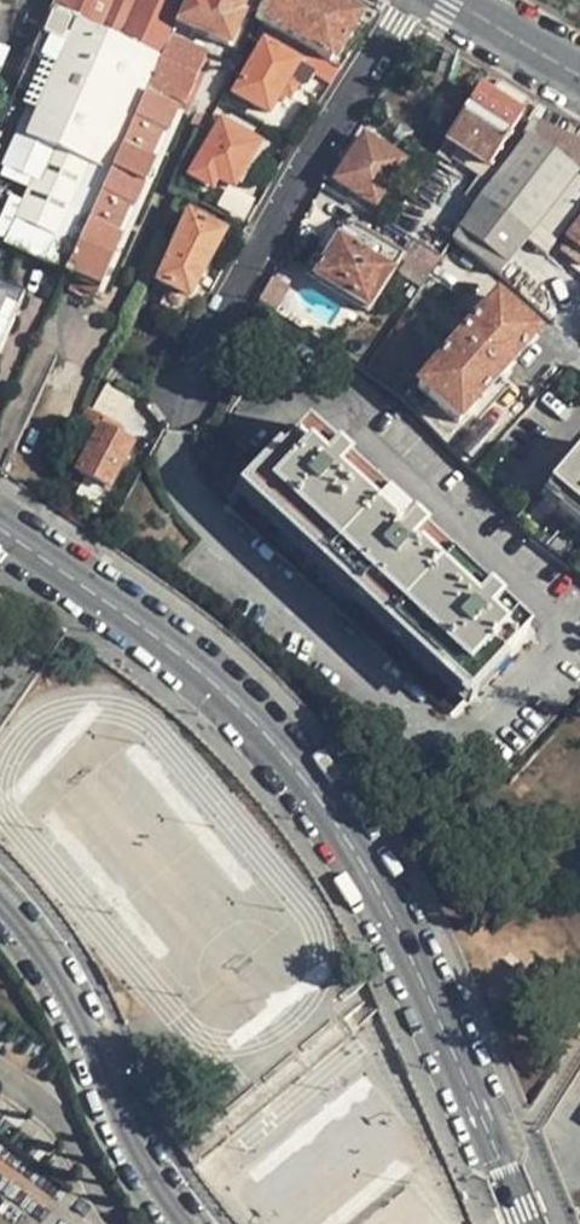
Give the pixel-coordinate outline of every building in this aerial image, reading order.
[(32,53),(53,63),(142,102),(187,0),(56,0),(32,53)] [(142,102),(110,174),(64,276),(71,279),(74,275),(101,287),(123,237),(120,236),(131,208),(134,209),(154,163),(152,161),(164,133),(167,134),(177,109),(164,103),(168,94),(186,103),(207,56),(184,45),(190,31),(228,48),(241,19),(237,16),(245,0),(187,0),(142,102)] [(329,63),(358,19),(328,0),(264,0),(256,20),(329,63)] [(268,115),(296,64),(261,43),(233,95),(268,115)] [(142,102),(53,63),(21,132),(110,174),(142,102)] [(522,117),(477,89),(443,143),(488,172),(522,117)] [(221,121),(210,140),(217,145),(212,155),(204,151),(192,175),(191,178),(210,190),(216,181),(233,191),(258,145),(258,143),(221,121)] [(579,213),(579,151),(530,128),(463,233),(507,267),(525,244),(543,260),(549,253),(579,213)] [(375,209),(404,164),(362,139),(334,183),(375,209)] [(217,145),(210,140),(204,151),(212,155),(217,145)] [(19,186),(2,177),(0,181),(0,220),(19,186)] [(159,281),(170,288),(187,299),(221,236),(187,215),(159,281)] [(579,254),(579,223),(565,242),(566,244),(579,254)] [(366,315),(401,258),(355,228),(339,235),(324,259),(317,255),(304,276),(366,315)] [(579,265),(579,254),(566,244),(559,253),(578,268),(579,265)] [(407,280),(420,289),(439,260),(418,247),(405,267),(412,271),(407,280)] [(187,299),(170,288),(162,302),(179,313),(187,299)] [(19,303),(0,294),(0,347),(19,303)] [(457,426),(535,337),(495,302),(417,389),(457,426)] [(87,443),(98,420),(85,415),(72,443),(73,444),(78,446),(80,440),(87,443)] [(529,636),(307,429),(250,488),(270,508),(268,512),(293,536),(297,533),(327,561),(325,564),(342,581),(345,578),(374,604),(371,608),(389,625),(393,622),(423,651),(421,653),(447,678),(450,676),(470,695),(529,636)] [(112,491),(136,449),(104,430),(80,473),(112,491)] [(548,487),(578,512),(572,519),(579,526),(579,451),(548,487)] [(381,1007),(357,962),(164,1129),(197,1171),(381,1007)]
